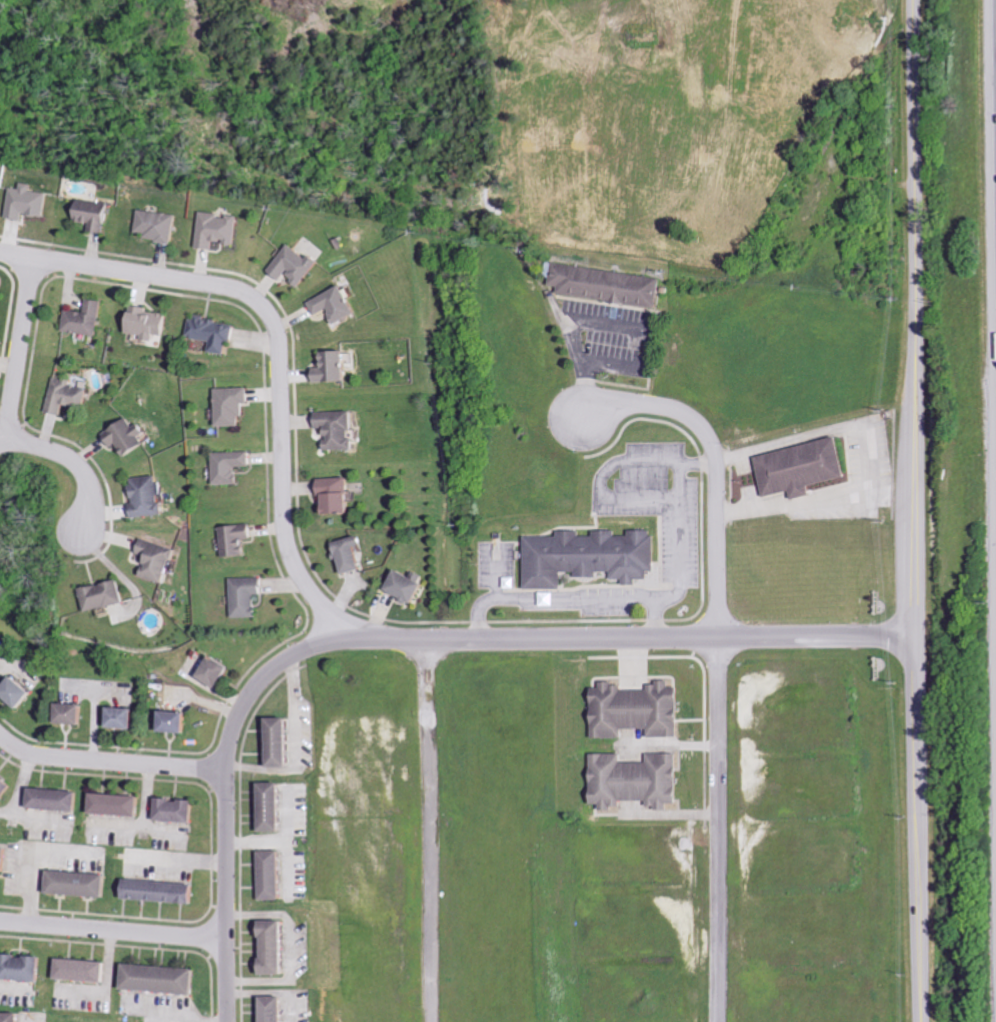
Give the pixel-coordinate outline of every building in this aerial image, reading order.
[(8,218),(25,220),(25,214),(47,217),(50,193),(33,191),(34,184),(23,183),(22,189),(12,188),(8,218)] [(109,203),(79,199),(76,221),(92,224),(91,232),(108,234),(111,213),(108,213),(109,203)] [(132,233),(140,234),(140,241),(167,244),(170,215),(134,211),(132,233)] [(229,247),(232,218),(215,216),(215,214),(195,212),(191,248),(207,250),(208,244),(229,247)] [(275,281),(278,276),(296,287),(311,263),(282,244),(263,273),(275,281)] [(547,287),(554,287),(553,297),(651,307),(654,276),(549,265),(547,287)] [(304,303),(311,316),(322,311),(329,325),(348,314),(340,300),(342,299),(335,286),(304,303)] [(106,301),(89,299),(87,312),(68,310),(65,332),(101,336),(106,301)] [(119,336),(148,340),(148,335),(161,337),(165,314),(124,308),(119,336)] [(228,324),(189,317),(185,338),(207,342),(205,353),(223,356),(228,324)] [(337,352),(314,352),(314,369),(307,370),(307,384),(338,383),(337,352)] [(49,412),(64,416),(66,405),(86,409),(90,387),(55,380),(49,412)] [(235,426),(235,417),(239,416),(239,404),(244,404),(244,388),(212,389),(213,427),(235,426)] [(352,412),(309,412),(310,428),(319,428),(319,451),(345,451),(345,430),(353,430),(352,412)] [(148,430),(141,434),(133,420),(107,433),(114,448),(121,445),(127,458),(155,443),(148,430)] [(750,456),(759,497),(787,492),(788,500),(806,496),(804,486),(840,479),(831,439),(750,456)] [(247,452),(210,453),(211,485),(233,485),(233,468),(247,468),(247,452)] [(167,515),(163,476),(135,479),(138,504),(135,504),(137,518),(167,515)] [(350,514),(350,492),(344,492),(343,478),(314,479),(315,515),(350,514)] [(220,558),(243,557),(242,540),(248,540),(248,526),(219,527),(220,558)] [(523,537),(523,590),(559,590),(559,573),(573,573),(573,579),(592,579),(594,572),(607,572),(607,581),(618,581),(618,585),(630,585),(632,579),(639,579),(642,571),(649,571),(649,536),(637,532),(625,532),(623,536),(611,536),(611,531),(590,531),(588,537),(576,537),(576,532),(556,532),(554,537),(523,537)] [(329,544),(338,576),(358,570),(352,552),(358,550),(354,537),(329,544)] [(147,576),(173,582),(180,547),(145,540),(143,552),(151,555),(147,576)] [(407,579),(391,571),(381,592),(409,605),(422,579),(410,573),(407,579)] [(84,589),(90,612),(129,602),(123,579),(84,589)] [(236,617),(261,617),(260,579),(236,580),(236,617)] [(222,688),(236,667),(218,655),(204,676),(222,688)] [(37,693),(18,675),(3,691),(21,709),(37,693)] [(672,738),(671,687),(663,688),(663,683),(642,684),(642,691),(617,691),(617,684),(596,684),(596,689),(586,689),(587,740),(617,739),(617,730),(644,729),(644,738),(672,738)] [(61,722),(88,724),(89,704),(62,702),(61,722)] [(114,727),(140,728),(141,707),(115,706),(114,727)] [(165,731),(192,732),(193,712),(166,710),(165,731)] [(272,766),(293,765),(293,717),(271,717),(272,766)] [(671,755),(643,754),(643,763),(616,763),(616,755),(586,755),(586,805),(597,805),(597,810),(616,810),(616,802),(643,802),(643,809),(663,809),(663,804),(671,804),(671,755)] [(0,774),(0,802),(1,802),(14,785),(0,774)] [(285,831),(286,782),(265,782),(264,830),(285,831)] [(82,790),(32,788),(31,808),(81,810),(82,790)] [(143,814),(144,794),(95,793),(94,813),(143,814)] [(199,799),(160,797),(159,820),(198,821),(199,799)] [(9,870),(10,846),(0,845),(0,869),(9,870)] [(264,899),(286,899),(285,851),(263,851),(264,899)] [(51,893),(110,896),(111,873),(52,871),(51,893)] [(200,883),(128,879),(127,898),(199,903),(200,883)] [(291,920),(267,920),(266,973),(290,974),(291,920)] [(4,979),(44,980),(45,955),(5,954),(4,979)] [(60,979),(109,981),(109,960),(60,958),(60,979)] [(200,993),(201,967),(128,964),(127,989),(200,993)] [(266,996),(267,1021),(289,1021),(288,996),(266,996)] [(24,1012),(1,1013),(1,1021),(24,1021),(24,1012)]
